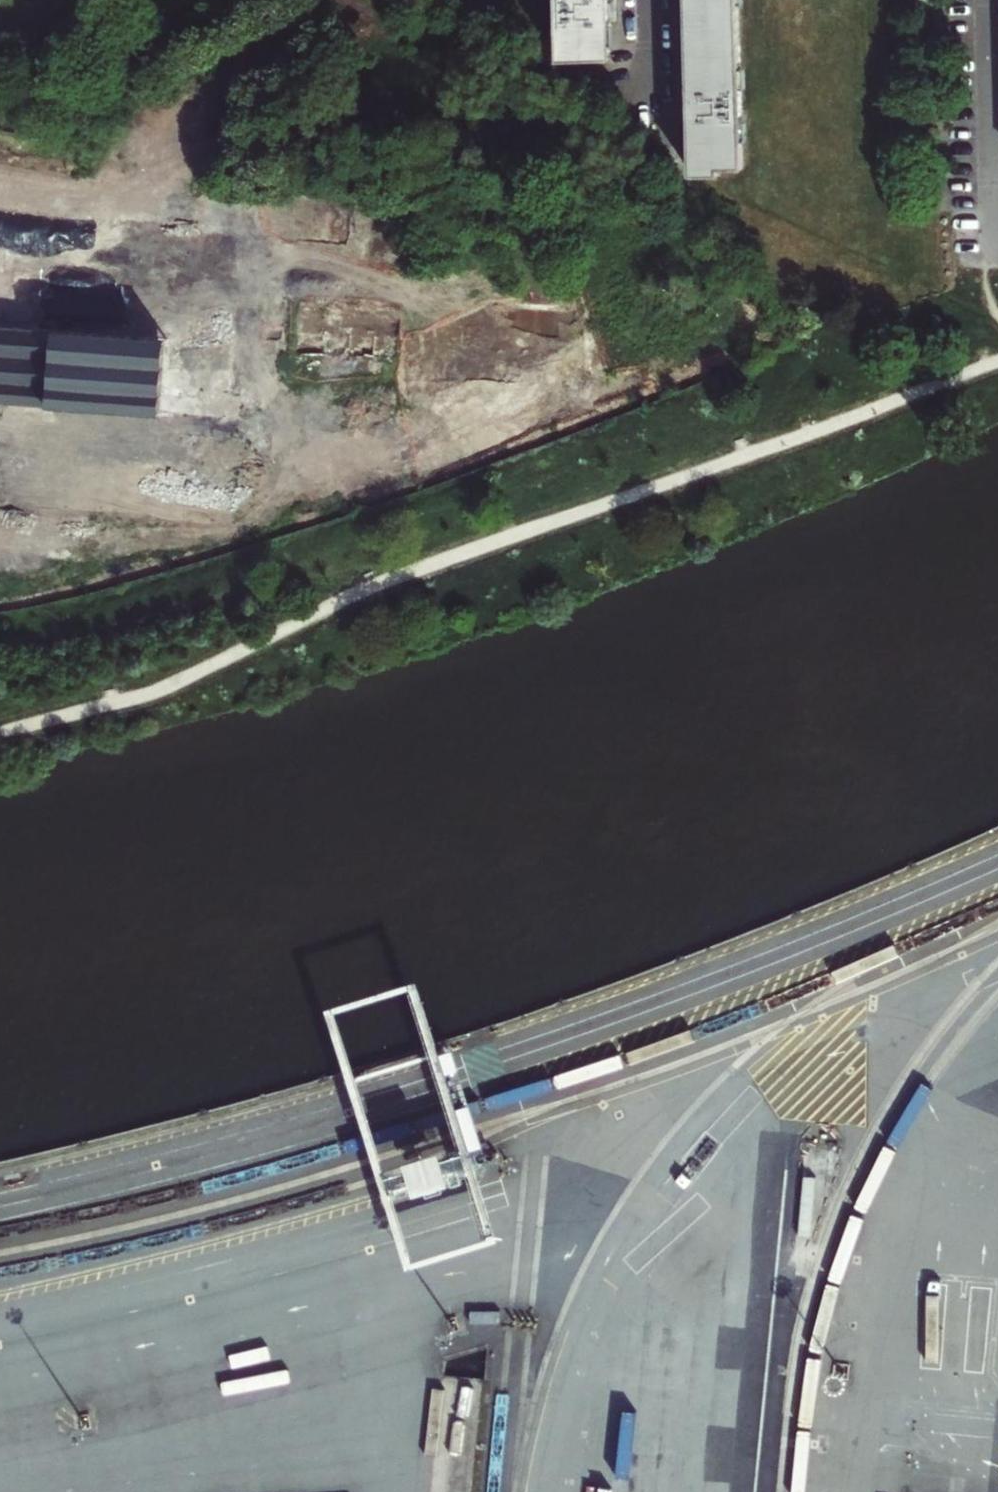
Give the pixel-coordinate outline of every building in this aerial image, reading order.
[(690,98),(692,176),(719,176),(718,168),(741,169),(737,0),(687,0),(690,98)] [(162,412),(167,337),(0,326),(0,400),(162,412)] [(969,1137),(967,1165),(997,1167),(997,1139),(969,1137)] [(215,1409),(342,1381),(336,1356),(209,1384),(215,1409)] [(713,1423),(718,1383),(656,1375),(655,1383),(592,1375),(587,1415),(648,1423),(649,1414),(713,1423)]
